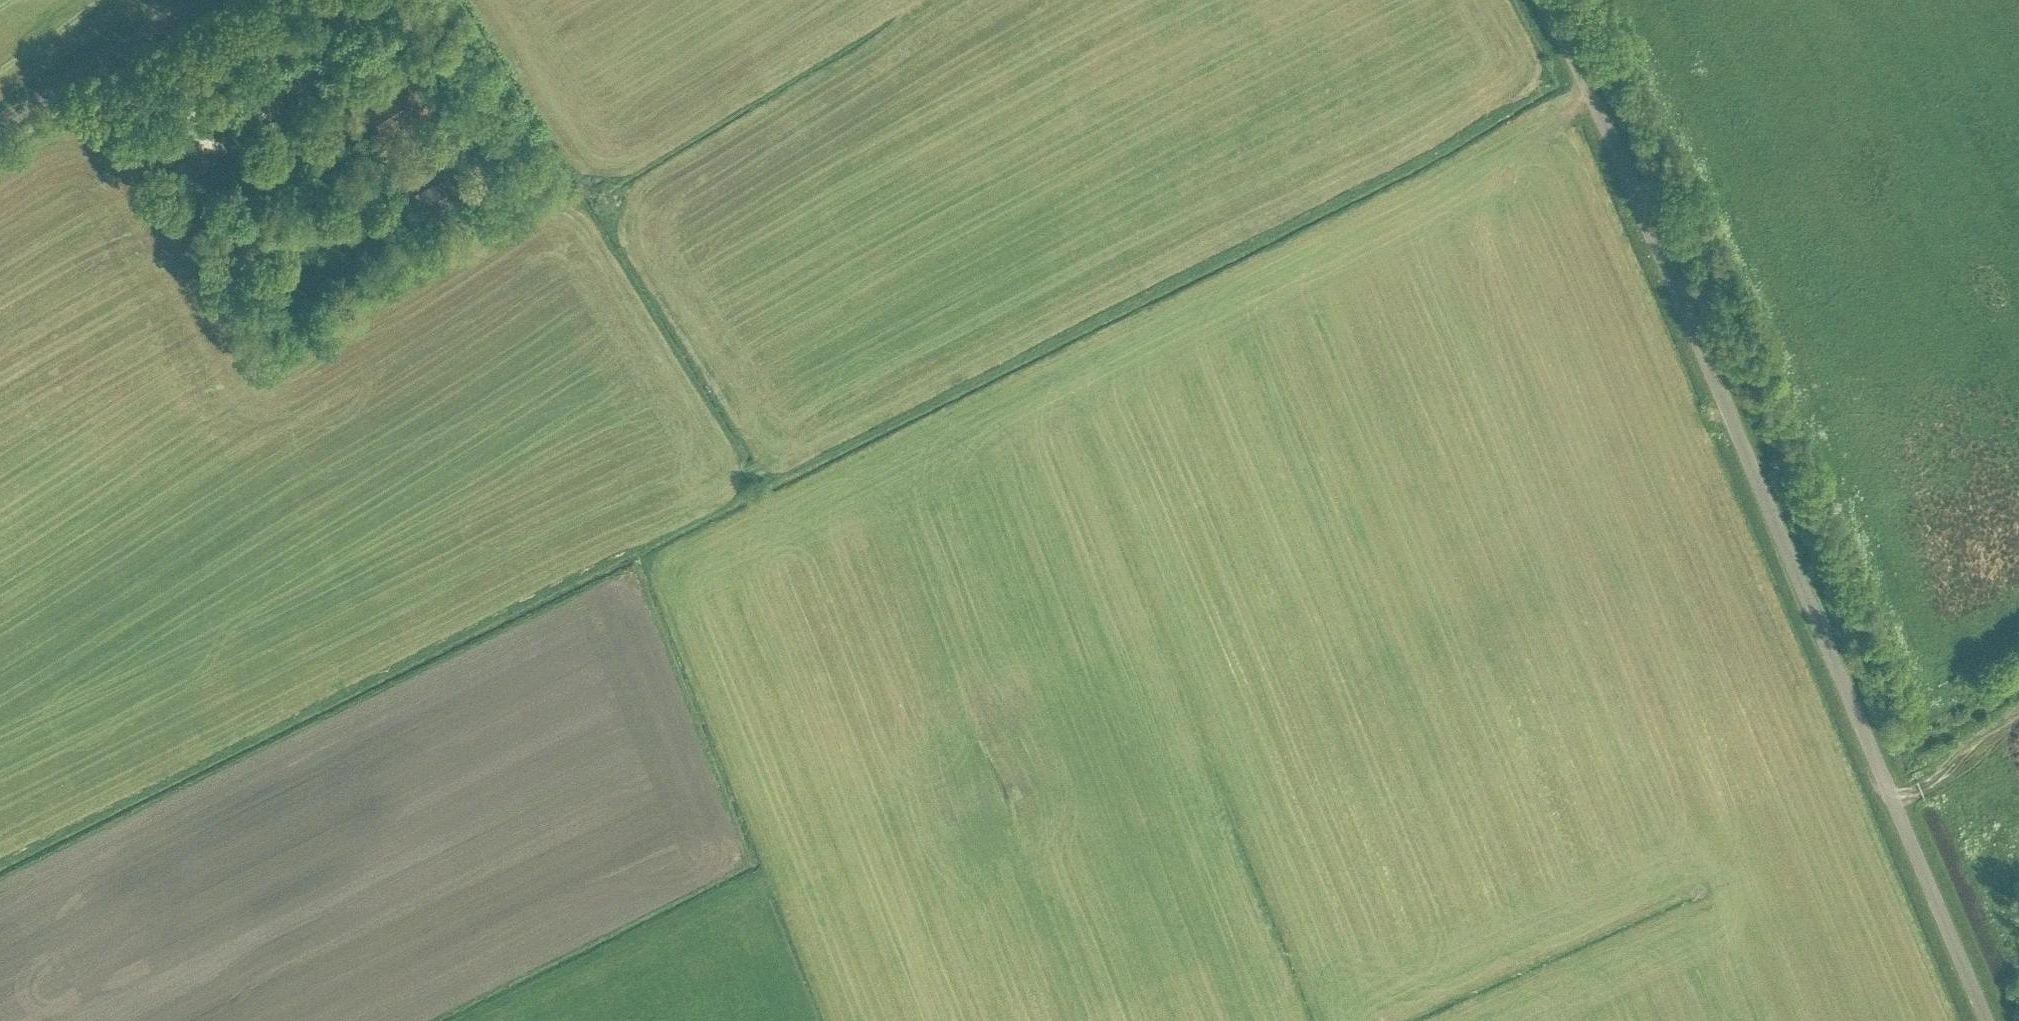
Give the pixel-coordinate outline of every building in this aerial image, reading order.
[(427,93),(409,63),(353,97),(367,120),(344,134),(358,157),(383,142),(381,139),(431,109),(423,95),(427,93)] [(442,179),(418,193),(432,218),(457,204),(442,179)]
